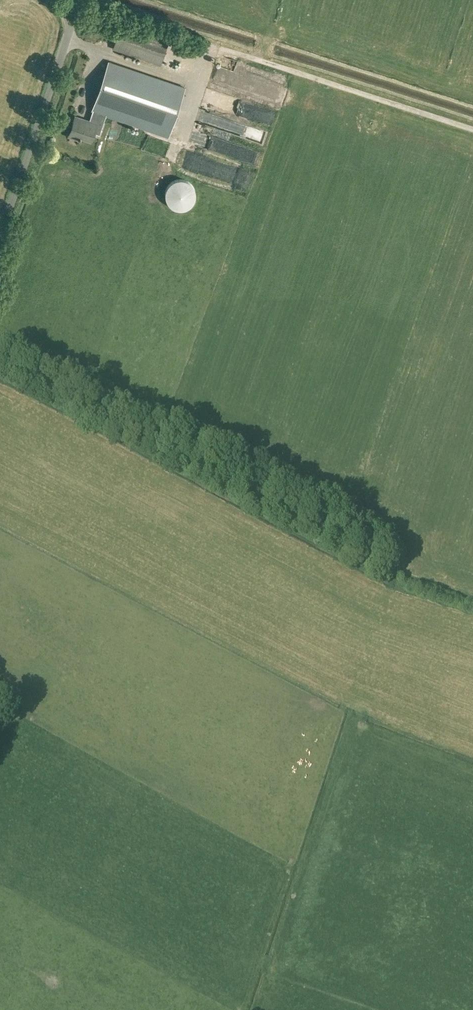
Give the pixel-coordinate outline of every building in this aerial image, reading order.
[(113,49),(160,65),(169,39),(122,23),(113,49)] [(82,137),(91,140),(95,129),(100,131),(106,115),(168,136),(184,88),(108,62),(92,110),(93,110),(89,121),(74,116),(71,126),(73,126),(70,136),(79,139),(82,137)] [(240,160),(251,162),(254,148),(243,146),(240,160)]
